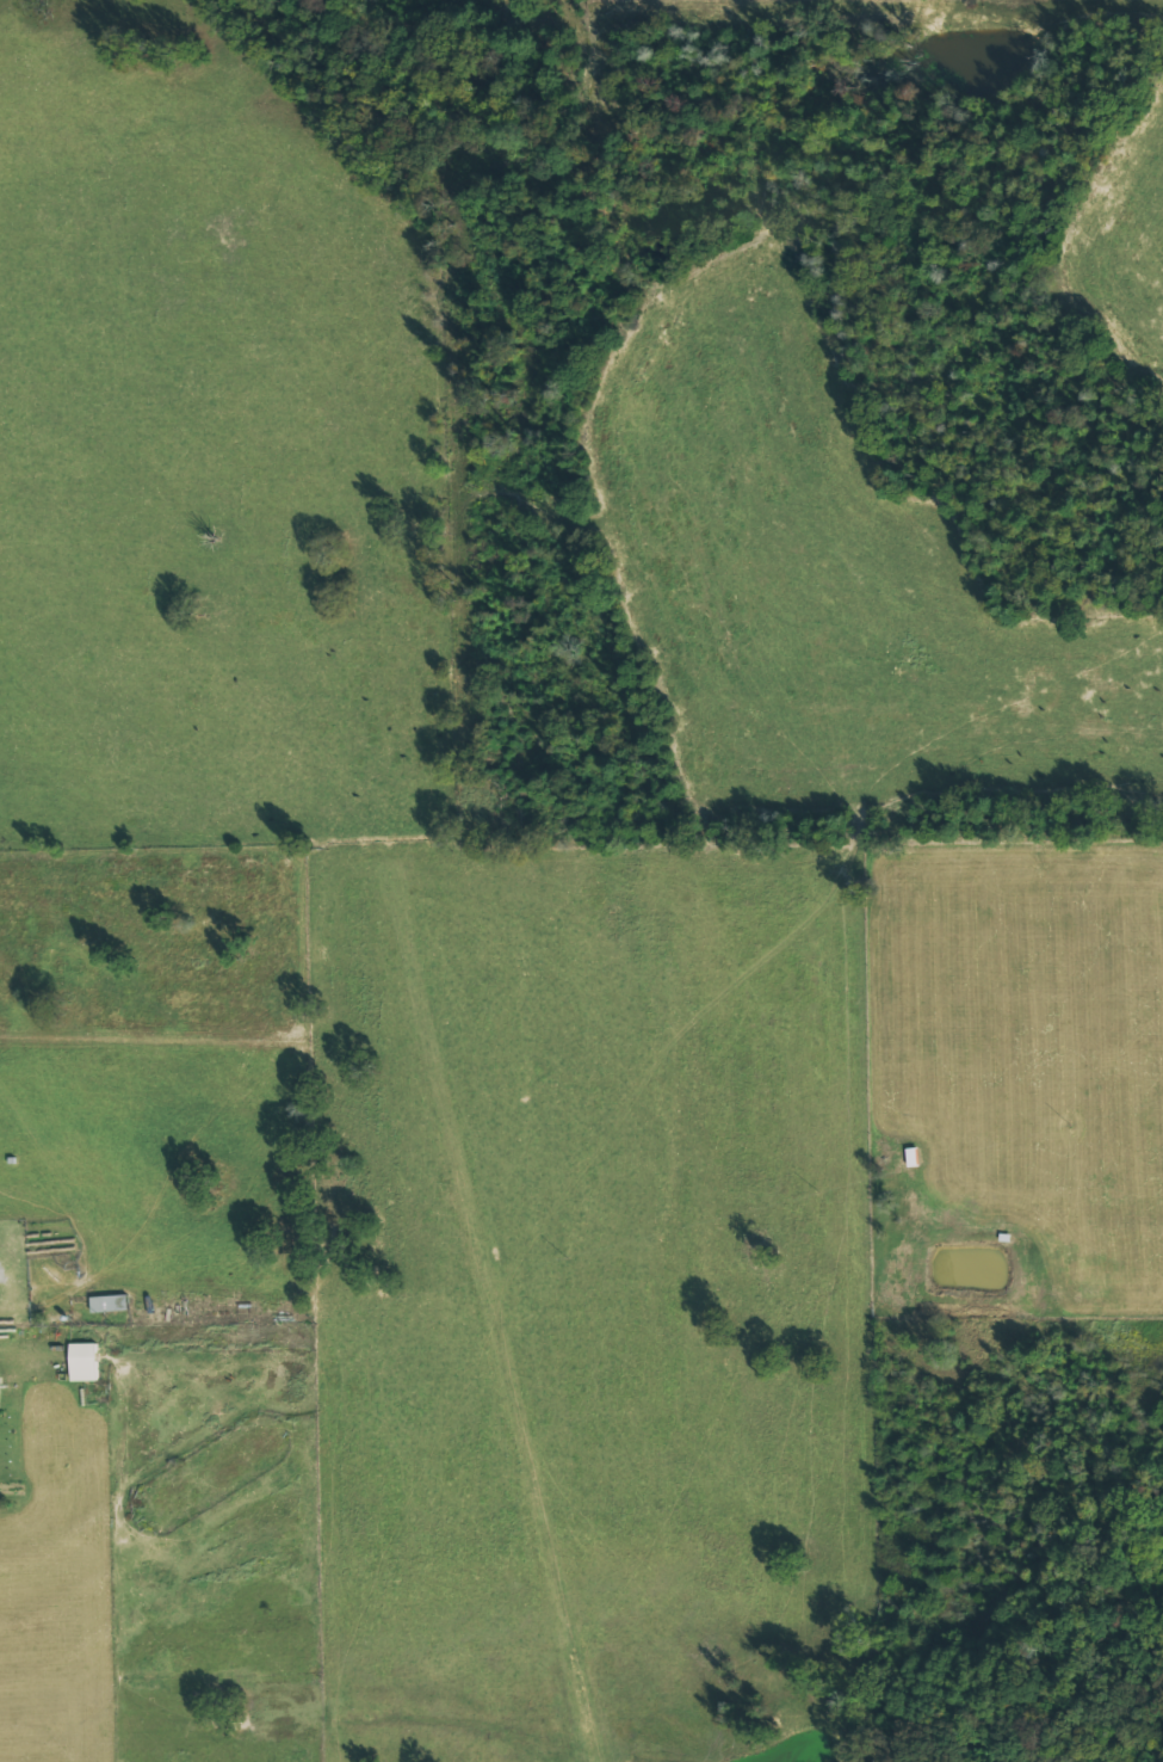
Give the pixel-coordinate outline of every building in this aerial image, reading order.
[(97,1297),(97,1312),(134,1311),(134,1295),(97,1297)] [(76,1381),(104,1381),(103,1343),(75,1344),(76,1381)]
